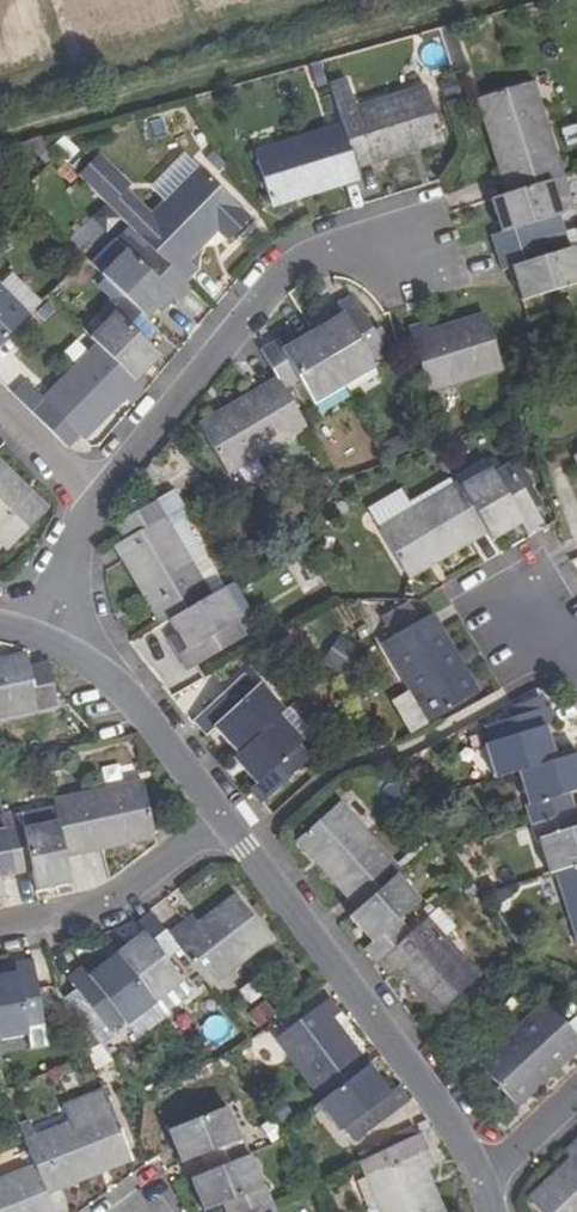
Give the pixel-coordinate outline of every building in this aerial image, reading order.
[(480,100),(512,194),(549,182),(560,178),(528,83),(480,100)] [(424,89),(338,116),(341,129),(353,163),(440,137),(424,89)] [(480,100),(474,100),(505,197),(512,194),(480,100)] [(353,163),(341,129),(255,156),(269,204),(357,177),(355,169),(353,163)] [(440,137),(353,163),(355,169),(441,143),(440,137)] [(249,224),(198,172),(150,219),(125,194),(129,189),(97,159),(77,179),(127,229),(134,236),(157,259),(169,271),(174,275),(183,285),(196,272),(187,263),(182,258),(210,230),(214,234),(227,246),(249,224)] [(357,177),(269,204),(270,210),(359,183),(357,177)] [(505,197),(490,202),(499,235),(491,238),(495,255),(540,240),(533,224),(560,214),(549,182),(512,194),(505,197)] [(89,266),(100,277),(105,281),(124,301),(146,322),(170,298),(177,304),(190,291),(183,285),(174,275),(169,271),(157,259),(134,236),(127,229),(113,243),(112,242),(89,266)] [(210,230),(182,258),(187,263),(214,234),(210,230)] [(495,255),(501,273),(511,270),(522,302),(557,291),(576,285),(576,269),(571,250),(546,257),(540,240),(495,255)] [(106,307),(112,313),(124,301),(105,281),(98,288),(112,302),(106,307)] [(28,317),(0,290),(0,346),(28,317)] [(340,319),(311,337),(344,391),(373,374),(369,367),(385,358),(350,299),(335,308),(340,319)] [(114,317),(90,341),(96,347),(134,385),(158,362),(143,344),(156,332),(146,322),(124,301),(112,313),(111,314),(114,317)] [(483,316),(427,332),(430,340),(484,323),(483,316)] [(408,332),(412,344),(428,392),(500,370),(484,323),(430,340),(427,332),(425,327),(408,332)] [(275,345),(259,354),(279,387),(281,392),(284,395),(299,387),(313,409),(344,391),(311,337),(280,354),(275,345)] [(134,385),(96,347),(41,403),(76,438),(117,398),(121,401),(128,409),(144,395),(134,385)] [(284,395),(281,392),(203,440),(228,482),(307,435),(284,395)] [(487,469),(457,488),(482,528),(485,533),(490,541),(519,523),(525,534),(541,525),(506,467),(491,476),(487,469)] [(0,477),(0,549),(6,555),(41,520),(0,477)] [(457,488),(455,484),(378,532),(403,574),(482,528),(457,488)] [(185,522),(170,496),(153,506),(116,527),(123,543),(120,545),(163,625),(169,622),(207,600),(167,532),(181,525),(185,522)] [(220,593),(181,525),(167,532),(207,600),(220,593)] [(207,600),(169,622),(185,651),(175,657),(183,674),(243,642),(233,624),(239,621),(223,591),(220,593),(207,600)] [(423,616),(380,640),(425,719),(469,695),(423,616)] [(48,669),(28,674),(26,665),(0,670),(0,721),(37,714),(56,710),(48,669)] [(214,731),(237,757),(279,719),(284,714),(260,689),(255,692),(243,680),(193,725),(206,739),(214,731)] [(486,746),(495,779),(516,772),(555,760),(544,728),(556,724),(550,707),(486,727),(490,745),(486,746)] [(237,757),(234,760),(255,787),(247,795),(259,808),(309,763),(297,749),(301,744),(279,719),(237,757)] [(576,754),(555,760),(516,772),(526,806),(521,807),(527,825),(570,811),(565,794),(576,789),(576,757),(576,754)] [(143,786),(51,804),(56,826),(62,853),(153,835),(143,786)] [(300,838),(360,906),(395,875),(398,872),(337,805),(300,838)] [(527,825),(531,841),(536,840),(546,875),(555,872),(576,865),(576,827),(575,828),(570,811),(527,825)] [(20,829),(4,832),(12,876),(30,873),(34,895),(69,887),(63,860),(62,853),(56,826),(21,833),(20,829)] [(12,876),(4,832),(0,832),(0,879),(12,876)] [(84,854),(66,857),(71,890),(89,887),(84,854)] [(555,872),(576,945),(576,865),(555,872)] [(356,910),(346,919),(371,946),(362,952),(375,967),(410,935),(399,920),(418,903),(395,875),(360,906),(356,910)] [(190,914),(166,932),(179,950),(206,984),(267,939),(236,899),(200,927),(190,914)] [(142,932),(113,953),(152,1004),(181,983),(165,960),(179,950),(166,932),(155,918),(149,911),(144,914),(134,922),(142,932)] [(475,981),(424,923),(410,935),(375,967),(387,980),(395,974),(400,970),(439,1013),(475,981)] [(79,966),(65,977),(105,1031),(120,1021),(125,1025),(152,1004),(113,953),(87,974),(79,966)] [(0,977),(0,1042),(25,1037),(24,1029),(42,1026),(32,960),(13,963),(14,974),(0,977)] [(275,1040),(321,1103),(360,1072),(325,1026),(331,1022),(337,1016),(327,1000),(275,1040)] [(264,1001),(246,1013),(256,1028),(274,1015),(264,1001)] [(482,1069),(516,1104),(576,1042),(576,1036),(566,1026),(545,1006),(482,1069)] [(566,1026),(576,1036),(576,1015),(566,1026)] [(321,1103),(318,1105),(338,1133),(343,1129),(354,1143),(407,1104),(396,1089),(387,1096),(366,1068),(360,1072),(321,1103)] [(111,1107),(25,1140),(31,1154),(44,1187),(129,1154),(111,1107)] [(200,1156),(207,1174),(249,1157),(242,1139),(238,1140),(225,1107),(168,1131),(180,1164),(200,1156)] [(426,1154),(419,1133),(359,1161),(366,1179),(379,1211),(433,1211),(418,1178),(433,1172),(426,1154)] [(576,1137),(564,1148),(570,1157),(575,1161),(531,1202),(540,1211),(576,1211),(576,1137)] [(0,1166),(0,1211),(22,1211),(50,1201),(46,1193),(44,1187),(31,1154),(0,1166)] [(192,1180),(203,1211),(210,1211),(223,1206),(226,1211),(253,1211),(272,1204),(265,1188),(261,1189),(249,1157),(207,1174),(192,1180)]
